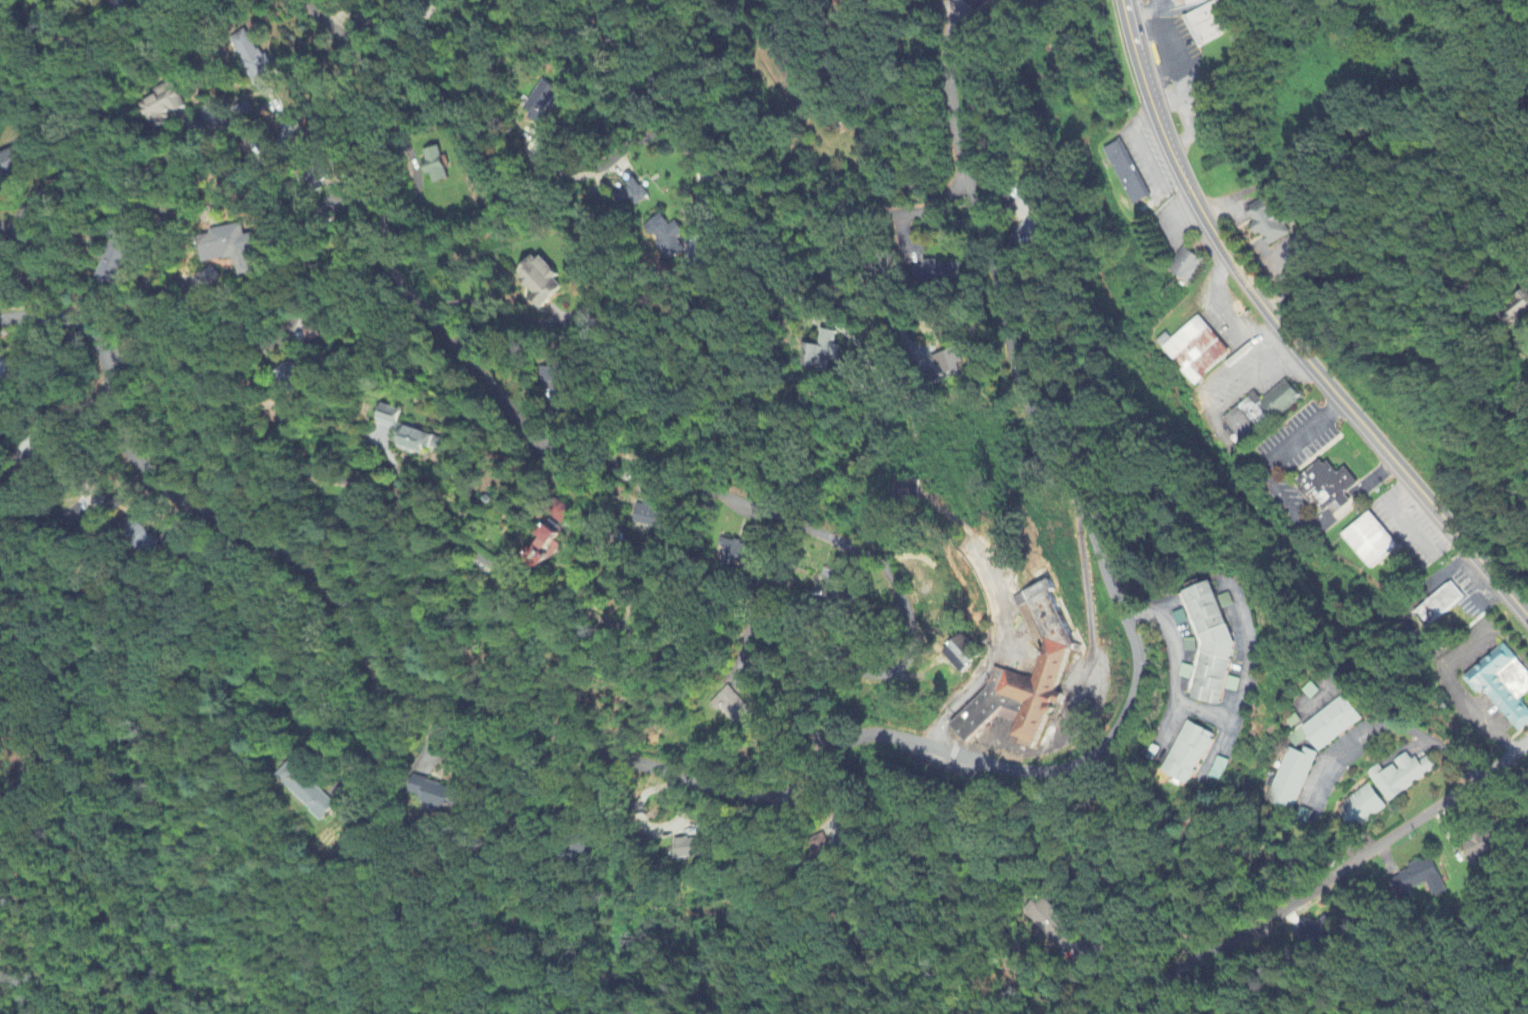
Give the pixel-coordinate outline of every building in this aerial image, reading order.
[(686,251),(679,241),(688,235),(679,223),(672,229),(662,214),(641,229),(666,264),(686,251)] [(208,264),(240,259),(243,277),(258,275),(250,225),(221,229),(222,234),(204,237),(208,264)] [(101,280),(120,286),(135,243),(115,237),(101,280)] [(1168,271),(1189,284),(1203,261),(1182,248),(1168,271)] [(559,277),(537,255),(515,277),(532,294),(527,299),(539,312),(563,289),(555,281),(559,277)] [(958,264),(935,265),(935,261),(918,261),(918,267),(910,267),(911,287),(958,286),(958,264)] [(206,277),(219,293),(232,283),(218,267),(206,277)] [(1160,349),(1194,385),(1230,352),(1196,316),(1160,349)] [(324,339),(318,324),(306,328),(311,344),(324,339)] [(805,344),(801,368),(826,372),(828,361),(836,362),(839,347),(834,346),(836,332),(820,330),(818,346),(805,344)] [(959,350),(938,355),(942,374),(964,370),(959,350)] [(1300,398),(1285,380),(1259,402),(1253,394),(1222,420),(1243,446),(1300,398)] [(398,447),(424,454),(426,448),(441,452),(445,440),(400,426),(404,411),(384,405),(378,425),(402,432),(398,447)] [(1295,483),(1313,504),(1317,500),(1327,512),(1330,509),(1337,516),(1352,503),(1345,495),(1358,484),(1344,468),(1336,475),(1322,460),(1295,483)] [(892,497),(920,496),(919,480),(892,481),(892,497)] [(671,511),(662,509),(665,495),(647,492),(644,508),(636,507),(633,525),(668,530),(671,511)] [(1344,537),(1374,570),(1400,546),(1369,513),(1344,537)] [(536,557),(542,559),(545,551),(558,556),(562,545),(559,544),(563,532),(547,527),(544,537),(536,557)] [(726,550),(723,559),(755,570),(762,551),(723,537),(719,548),(726,550)] [(829,581),(824,600),(845,606),(852,575),(826,569),(824,580),(829,581)] [(1039,680),(995,668),(990,688),(955,727),(974,744),(997,718),(1023,725),(1018,744),(1040,750),(1046,743),(1053,717),(1060,715),(1067,707),(1069,699),(1062,697),(1076,649),(1078,646),(1059,591),(1060,590),(1057,582),(1016,597),(1020,609),(1034,604),(1048,646),(1039,680)] [(1239,645),(1218,582),(1187,592),(1204,645),(1193,700),(1224,706),(1227,690),(1239,693),(1241,680),(1232,679),(1239,645)] [(1428,605),(1441,620),(1465,598),(1452,583),(1428,605)] [(969,675),(987,658),(966,636),(948,653),(969,675)] [(1199,640),(1186,640),(1186,653),(1199,652),(1199,640)] [(1503,646),(1464,679),(1476,692),(1486,693),(1519,733),(1527,726),(1527,710),(1520,700),(1527,693),(1527,675),(1503,646)] [(1195,668),(1182,666),(1180,678),(1194,680),(1195,668)] [(714,705),(745,729),(759,711),(728,687),(714,705)] [(1369,722),(1353,696),(1305,726),(1321,752),(1369,722)] [(1218,735),(1189,721),(1164,772),(1193,786),(1218,735)] [(1286,749),(1267,799),(1294,809),(1316,754),(1302,749),(1300,754),(1286,749)] [(1387,804),(1437,771),(1427,755),(1413,764),(1407,755),(1393,764),(1394,765),(1383,773),(1378,766),(1367,774),(1387,804)] [(325,822),(340,807),(304,771),(308,766),(299,757),(279,776),(325,822)] [(1226,782),(1232,762),(1219,758),(1212,778),(1226,782)] [(430,804),(427,813),(438,816),(441,807),(459,812),(464,790),(416,779),(411,800),(430,804)] [(1351,832),(1386,809),(1371,785),(1336,808),(1351,832)] [(1466,860),(1493,852),(1487,835),(1461,844),(1466,860)] [(678,859),(707,858),(707,839),(677,840),(678,859)] [(1388,880),(1394,896),(1424,884),(1430,900),(1447,893),(1433,859),(1409,868),(1410,872),(1388,880)] [(1031,909),(1053,958),(1074,949),(1052,900),(1031,909)] [(1335,933),(1326,917),(1304,929),(1302,925),(1294,929),(1306,949),(1335,933)]
